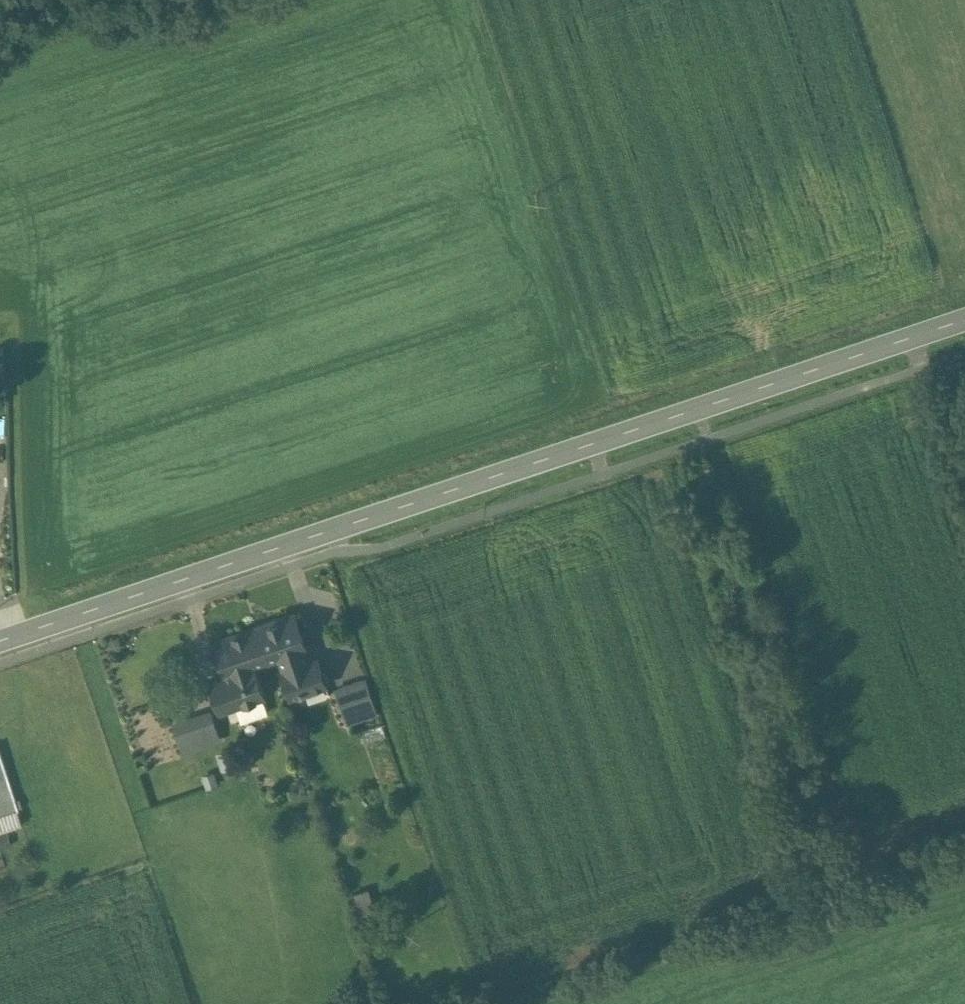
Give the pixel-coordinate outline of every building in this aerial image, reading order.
[(293,613),(254,626),(266,660),(279,656),(284,669),(282,670),(291,695),(325,683),(317,658),(308,660),(304,647),(305,647),(293,613)] [(254,626),(216,639),(227,672),(214,676),(225,708),(263,695),(253,665),(266,660),(254,626)] [(366,677),(365,665),(339,667),(340,678),(366,677)] [(365,678),(336,688),(347,721),(376,711),(365,678)] [(212,715),(176,727),(185,752),(220,740),(212,715)] [(316,749),(301,755),(305,764),(320,758),(316,749)] [(8,778),(0,753),(0,781),(8,778)] [(0,781),(0,815),(18,809),(8,778),(0,781)] [(370,885),(353,891),(365,926),(381,921),(370,885)]
